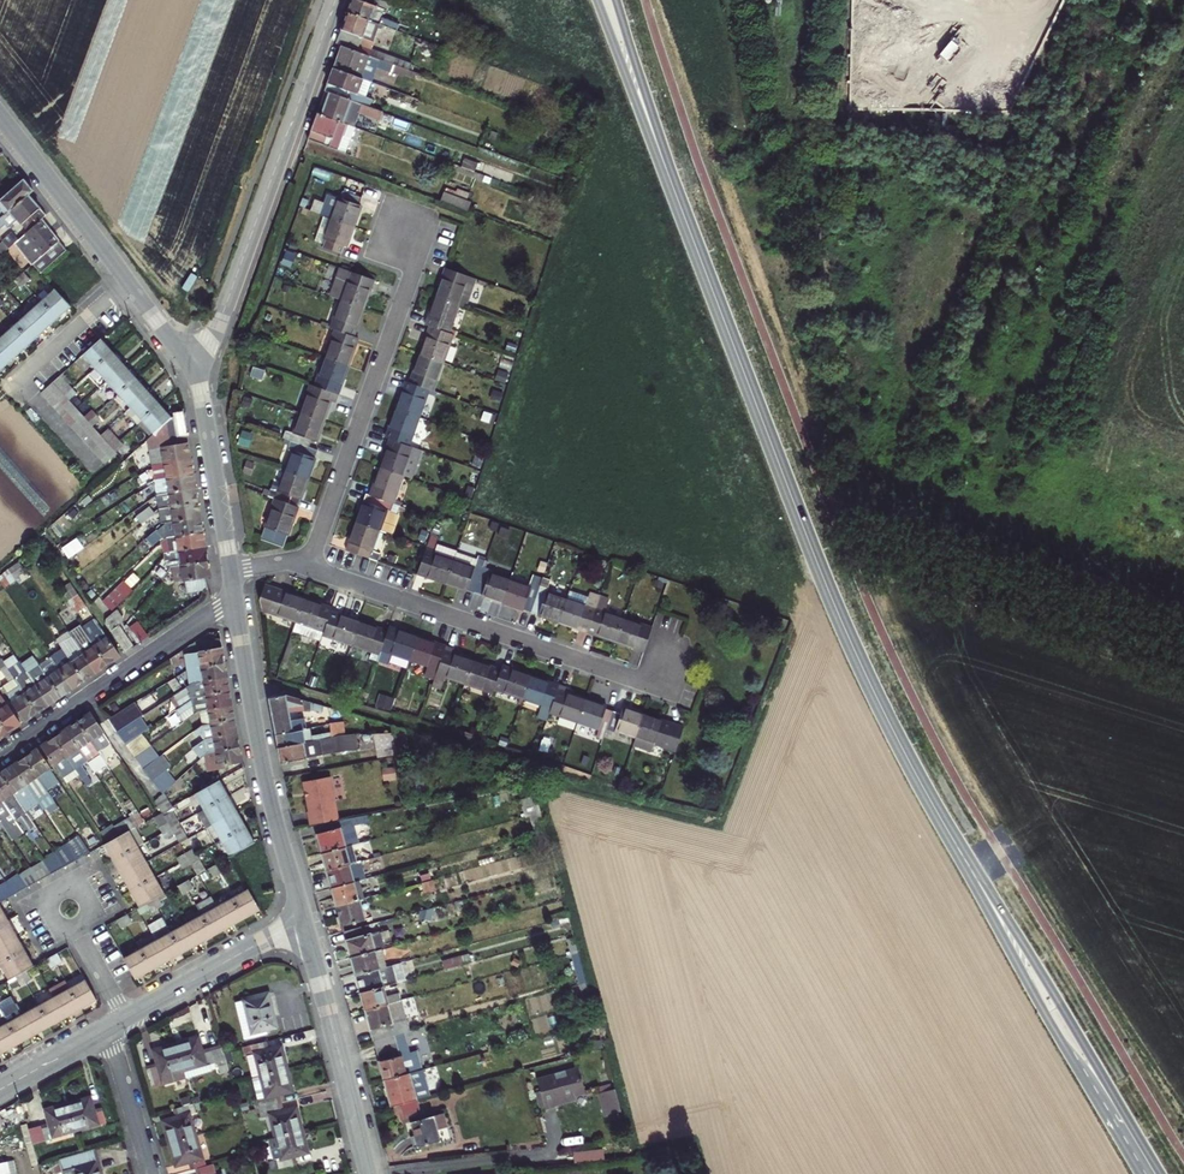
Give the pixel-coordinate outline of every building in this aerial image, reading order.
[(360,0),(352,0),(348,13),(382,25),(396,31),(399,24),(382,17),(384,9),(360,0)] [(384,9),(387,10),(390,0),(360,0),(384,9)] [(342,45),(370,55),(375,41),(373,40),(378,27),(381,28),(382,25),(348,13),(337,43),(342,45)] [(370,55),(342,45),(334,68),(361,78),(366,63),(377,67),(377,66),(392,71),(394,64),(385,61),(370,55)] [(361,78),(334,68),(325,91),(382,112),(386,103),(367,96),(358,93),(363,79),(361,78)] [(367,96),(372,82),(363,79),(358,93),(367,96)] [(393,83),(391,91),(418,98),(420,90),(393,83)] [(382,112),(325,91),(322,99),(327,100),(321,115),(346,124),(349,125),(354,111),(380,120),(382,112)] [(346,124),(321,115),(317,114),(308,139),(310,139),(338,149),(346,124)] [(338,149),(346,152),(355,127),(349,125),(346,124),(338,149)] [(483,180),(484,174),(475,172),(478,162),(463,158),(459,174),(483,180)] [(10,212),(29,196),(33,192),(23,180),(0,200),(0,222),(10,212)] [(443,188),(440,199),(467,209),(471,198),(443,188)] [(338,197),(331,217),(355,226),(363,206),(360,204),(362,196),(345,190),(342,198),(338,197)] [(29,196),(10,212),(28,232),(41,221),(45,217),(29,196)] [(322,243),(329,218),(323,216),(316,242),(322,243)] [(355,226),(331,217),(325,237),(328,239),(325,247),(342,254),(345,245),(348,246),(355,226)] [(34,263),(58,242),(41,221),(28,232),(17,242),(13,245),(31,266),(34,263)] [(10,248),(13,245),(17,242),(10,234),(2,241),(3,243),(0,246),(0,257),(10,248)] [(66,251),(58,242),(34,263),(42,272),(66,251)] [(472,274),(449,266),(439,294),(462,302),(472,274)] [(329,295),(341,299),(364,307),(374,279),(356,273),(339,267),(329,295)] [(21,275),(16,279),(22,284),(26,281),(31,276),(26,270),(21,275)] [(18,356),(32,344),(72,307),(56,288),(0,337),(0,372),(18,356)] [(462,302),(439,294),(429,322),(433,323),(452,330),(462,302)] [(331,326),(336,328),(354,335),(364,307),(341,299),(331,326)] [(452,330),(433,323),(423,351),(446,359),(456,331),(452,330)] [(336,328),(326,356),(349,364),(359,336),(354,335),(336,328)] [(83,356),(131,409),(143,422),(154,435),(168,422),(173,417),(103,339),(83,356)] [(436,389),(446,359),(423,351),(413,380),(431,387),(436,389)] [(316,385),(333,391),(338,393),(349,364),(326,356),(316,385)] [(42,392),(91,447),(97,453),(107,464),(124,448),(107,430),(101,435),(94,427),(100,422),(92,413),(86,419),(70,401),(76,395),(59,377),(42,392)] [(431,387),(413,380),(408,379),(398,408),(421,416),(431,387)] [(311,383),(301,412),(323,419),(330,399),(336,401),(338,393),(333,391),(316,385),(311,383)] [(421,416),(398,408),(389,435),(393,437),(412,443),(421,416)] [(184,412),(176,415),(179,436),(188,435),(184,412)] [(301,412),(290,441),(308,447),(311,439),(315,440),(323,419),(301,412)] [(168,422),(170,438),(179,436),(176,415),(173,417),(168,422)] [(155,451),(158,465),(192,459),(188,435),(179,436),(170,438),(156,440),(158,450),(155,451)] [(412,443),(393,437),(383,465),(406,473),(416,477),(426,449),(412,443)] [(292,452),(285,470),(308,478),(317,450),(308,447),(290,441),(287,450),(292,452)] [(156,483),(160,480),(194,474),(192,459),(158,465),(154,467),(156,483)] [(406,473),(383,465),(374,493),(392,499),(397,501),(406,473)] [(275,499),(298,507),(308,478),(285,470),(277,491),(274,490),(271,498),(275,499)] [(158,497),(163,494),(197,488),(194,474),(160,480),(156,483),(158,497)] [(173,507),(199,502),(197,488),(163,494),(158,497),(160,509),(165,508),(173,507)] [(382,527),(392,499),(374,493),(369,491),(359,519),(382,527)] [(288,535),(298,507),(275,499),(265,527),(288,535)] [(168,523),(176,522),(201,517),(199,502),(173,507),(165,508),(160,509),(161,511),(163,524),(168,523)] [(168,523),(170,538),(204,532),(201,517),(176,522),(168,523)] [(375,546),(382,527),(359,519),(349,547),(381,559),(384,549),(375,546)] [(170,538),(173,552),(206,547),(204,532),(170,538)] [(77,538),(61,547),(67,557),(83,548),(77,538)] [(446,581),(454,558),(434,551),(435,548),(426,544),(417,572),(446,581)] [(454,558),(446,581),(466,588),(475,591),(478,583),(484,564),(476,561),(478,553),(458,546),(454,558)] [(173,552),(175,567),(209,561),(206,547),(173,552)] [(209,561),(175,567),(178,582),(186,581),(188,592),(207,589),(208,589),(207,578),(211,577),(209,561)] [(0,574),(6,583),(24,571),(19,562),(0,574)] [(493,567),(484,564),(478,583),(475,591),(484,594),(503,601),(512,578),(492,571),(493,567)] [(546,577),(543,585),(533,611),(560,620),(568,597),(550,591),(551,588),(553,580),(546,577)] [(533,585),(512,578),(503,601),(533,611),(543,585),(534,583),(533,585)] [(126,582),(106,599),(111,607),(133,592),(126,582)] [(308,599),(269,586),(264,600),(267,610),(300,622),(308,599)] [(588,604),(568,597),(560,620),(589,630),(601,596),(593,592),(588,604)] [(80,596),(68,604),(75,615),(87,607),(80,596)] [(617,640),(625,618),(606,611),(610,599),(601,596),(589,630),(617,640)] [(308,599),(300,622),(329,632),(335,613),(337,609),(308,599)] [(112,613),(108,618),(107,625),(126,654),(135,648),(112,613)] [(363,623),(335,613),(329,632),(328,635),(356,645),(363,623)] [(655,628),(625,618),(617,640),(647,650),(655,628)] [(86,631),(96,645),(109,665),(121,657),(108,637),(100,626),(96,620),(90,624),(92,627),(86,631)] [(363,623),(356,645),(385,655),(386,652),(393,633),(363,623)] [(129,632),(138,646),(147,640),(138,626),(129,632)] [(394,628),(393,633),(386,652),(415,661),(423,638),(394,628)] [(69,632),(58,640),(61,645),(73,637),(69,632)] [(64,650),(67,654),(86,681),(97,673),(84,654),(79,646),(73,637),(61,645),(64,650)] [(450,647),(423,638),(415,661),(442,671),(450,647)] [(203,642),(205,652),(223,649),(221,639),(203,642)] [(96,645),(84,654),(97,673),(109,665),(96,645)] [(458,650),(450,647),(442,671),(437,683),(446,686),(449,678),(470,685),(478,662),(457,655),(458,650)] [(187,656),(189,670),(225,664),(223,649),(205,652),(187,656)] [(64,650),(52,658),(55,662),(67,654),(64,650)] [(67,654),(55,662),(74,689),(86,681),(67,654)] [(41,665),(44,670),(55,662),(52,658),(41,665)] [(32,678),(50,705),(63,697),(44,670),(41,665),(39,661),(26,669),(32,678)] [(74,689),(55,662),(44,670),(63,697),(74,689)] [(506,672),(478,662),(470,685),(498,695),(499,691),(506,672)] [(192,684),(200,683),(228,678),(225,664),(189,670),(192,684)] [(16,679),(8,667),(3,671),(10,682),(16,679)] [(507,668),(506,672),(499,691),(527,701),(535,677),(507,668)] [(564,687),(535,677),(527,701),(556,710),(564,687)] [(32,678),(21,686),(39,713),(50,705),(32,678)] [(175,698),(181,709),(198,698),(231,692),(228,678),(200,683),(175,698)] [(18,683),(6,691),(26,722),(39,713),(21,686),(18,683)] [(572,690),(564,687),(556,710),(554,715),(584,725),(591,702),(571,695),(572,690)] [(184,724),(201,712),(233,706),(231,692),(198,698),(181,709),(177,712),(184,724)] [(0,693),(0,720),(9,733),(21,725),(0,693)] [(270,718),(290,714),(313,709),(323,711),(323,703),(298,695),(266,701),(269,713),(270,718)] [(113,723),(119,732),(140,719),(146,715),(138,702),(113,717),(113,723)] [(611,708),(591,702),(584,725),(603,732),(603,730),(613,733),(619,715),(610,712),(611,708)] [(201,712),(204,726),(236,719),(233,706),(201,712)] [(641,740),(649,717),(629,710),(627,717),(619,715),(613,733),(621,736),(622,734),(641,740)] [(328,711),(328,720),(328,727),(329,736),(341,736),(340,714),(328,711)] [(79,721),(98,749),(99,751),(111,742),(92,712),(79,721)] [(273,729),(275,737),(325,728),(324,723),(306,727),(304,721),(292,723),(290,714),(270,718),(273,729)] [(687,730),(649,717),(641,740),(638,749),(656,755),(659,747),(679,754),(687,730)] [(119,732),(127,745),(143,734),(148,731),(140,719),(119,732)] [(207,740),(238,733),(236,719),(204,726),(194,733),(203,743),(207,740)] [(0,720),(0,739),(9,733),(0,720)] [(79,721),(67,729),(86,757),(98,749),(79,721)] [(391,723),(397,752),(411,749),(406,727),(391,723)] [(325,728),(275,737),(278,747),(279,752),(299,748),(296,736),(326,731),(325,728)] [(80,774),(82,776),(86,772),(79,761),(86,757),(67,729),(56,737),(80,774)] [(240,746),(238,733),(207,740),(210,752),(240,746)] [(135,758),(149,748),(151,747),(143,734),(127,745),(135,758)] [(342,754),(341,736),(329,736),(329,741),(329,750),(329,756),(342,754)] [(56,737),(44,745),(68,782),(80,774),(56,737)] [(299,748),(279,752),(283,767),(317,760),(316,754),(313,752),(311,745),(299,748)] [(240,746),(210,752),(207,755),(210,773),(222,771),(221,766),(243,762),(240,746)] [(151,747),(149,748),(157,760),(159,758),(151,747)] [(27,756),(53,796),(53,785),(50,780),(57,776),(39,748),(27,756)] [(149,748),(135,758),(144,770),(157,760),(149,748)] [(27,756),(15,764),(41,804),(45,809),(57,801),(53,796),(27,756)] [(165,772),(170,769),(162,757),(159,758),(157,760),(144,770),(152,782),(165,772)] [(3,772),(30,812),(41,804),(15,764),(3,772)] [(120,782),(111,769),(103,775),(111,787),(120,782)] [(0,775),(0,794),(9,808),(16,803),(26,817),(30,814),(30,812),(3,772),(0,775)] [(165,772),(152,782),(162,795),(165,792),(174,784),(165,772)] [(50,780),(53,785),(60,781),(57,776),(50,780)] [(311,815),(314,828),(317,828),(341,823),(333,780),(307,786),(311,806),(313,815),(311,815)] [(257,845),(239,812),(222,781),(196,795),(233,859),(257,845)] [(162,795),(155,800),(164,814),(174,807),(165,792),(162,795)] [(5,827),(10,824),(19,838),(23,836),(27,842),(31,840),(9,808),(0,794),(0,820),(5,827)] [(523,802),(528,820),(541,816),(537,799),(523,802)] [(177,820),(163,828),(168,839),(183,830),(177,820)] [(341,823),(317,828),(323,847),(326,857),(349,851),(342,823),(341,823)] [(101,842),(91,827),(82,832),(91,848),(101,842)] [(119,832),(115,827),(103,834),(107,840),(119,832)] [(142,908),(149,904),(154,912),(164,906),(159,898),(166,894),(132,831),(107,845),(142,908)] [(80,837),(68,845),(78,861),(91,854),(80,837)] [(68,845),(56,853),(66,868),(78,861),(68,845)] [(329,868),(331,876),(355,869),(349,851),(326,857),(329,868)] [(45,861),(54,875),(66,868),(56,853),(45,861)] [(186,871),(194,866),(201,863),(197,857),(195,853),(189,856),(181,861),(183,865),(186,871)] [(535,854),(462,869),(467,894),(540,880),(535,854)] [(45,861),(32,869),(41,882),(54,875),(45,861)] [(218,877),(223,874),(228,871),(224,863),(219,866),(213,869),(218,877)] [(32,868),(21,875),(30,888),(41,882),(32,869),(32,868)] [(334,888),(335,892),(359,886),(355,869),(331,876),(334,888)] [(30,888),(21,875),(20,874),(8,882),(16,895),(30,888)] [(433,880),(422,883),(425,893),(436,890),(433,880)] [(3,903),(11,898),(16,895),(8,882),(7,881),(0,886),(0,905),(3,903)] [(186,895),(191,892),(196,889),(192,881),(187,884),(181,887),(186,895)] [(359,886),(335,892),(338,903),(340,909),(362,903),(368,902),(365,892),(361,893),(359,886)] [(139,981),(264,912),(252,891),(127,960),(139,981)] [(19,976),(23,984),(28,981),(32,978),(28,971),(37,966),(28,949),(19,932),(11,917),(3,903),(0,905),(0,958),(3,963),(12,980),(19,976)] [(362,903),(340,909),(344,921),(345,927),(366,921),(362,903)] [(569,923),(567,914),(550,919),(553,927),(569,923)] [(124,918),(118,921),(123,929),(128,926),(134,923),(130,915),(124,918)] [(379,927),(347,936),(352,956),(354,962),(386,953),(379,927)] [(56,955),(50,959),(54,967),(60,964),(65,961),(61,952),(56,955)] [(386,953),(354,962),(357,975),(359,980),(392,971),(394,971),(389,952),(386,953)] [(442,959),(444,969),(472,965),(470,955),(442,959)] [(362,991),(363,997),(394,989),(397,988),(392,971),(359,980),(362,991)] [(92,1005),(100,1001),(88,980),(27,1014),(21,1004),(5,1012),(11,1023),(0,1029),(0,1056),(92,1005)] [(366,1008),(368,1014),(403,1004),(411,1002),(410,996),(397,999),(394,989),(363,997),(366,1008)] [(265,995),(231,1005),(241,1039),(262,1033),(261,1030),(273,1027),(271,1018),(265,995)] [(371,1025),(372,1031),(408,1021),(403,1004),(368,1014),(371,1025)] [(408,1021),(372,1031),(376,1043),(400,1036),(411,1033),(408,1021)] [(401,1043),(400,1036),(376,1043),(379,1057),(411,1048),(409,1041),(401,1043)] [(180,1073),(223,1061),(221,1053),(219,1047),(194,1053),(191,1040),(173,1045),(180,1073)] [(263,1041),(241,1047),(243,1057),(249,1055),(255,1077),(286,1068),(284,1060),(281,1049),(267,1053),(263,1041)] [(149,1089),(182,1080),(180,1073),(173,1045),(151,1051),(155,1065),(144,1068),(149,1089)] [(411,1048),(379,1057),(384,1072),(386,1082),(412,1075),(418,1073),(411,1048)] [(265,1108),(281,1103),(279,1096),(292,1092),(290,1083),(286,1068),(255,1077),(246,1079),(255,1111),(265,1108)] [(582,1072),(540,1083),(547,1113),(552,1112),(558,1111),(556,1105),(588,1098),(582,1072)] [(420,1106),(412,1075),(386,1082),(392,1102),(395,1114),(403,1112),(420,1106)] [(614,1088),(597,1094),(604,1115),(621,1110),(614,1088)] [(64,1107),(73,1137),(104,1129),(99,1113),(89,1116),(85,1101),(64,1107)] [(265,1108),(273,1137),(303,1128),(300,1118),(297,1108),(284,1112),(281,1103),(265,1108)] [(192,1136),(184,1106),(168,1111),(172,1122),(161,1125),(166,1143),(192,1136)] [(424,1118),(420,1106),(403,1112),(405,1123),(424,1118)] [(43,1145),(73,1137),(64,1107),(44,1113),(49,1130),(40,1132),(43,1145)] [(438,1123),(415,1129),(419,1145),(423,1156),(446,1151),(438,1123)] [(298,1166),(295,1156),(309,1151),(308,1147),(303,1128),(273,1137),(284,1171),(298,1166)] [(192,1136),(166,1143),(173,1167),(184,1163),(187,1173),(192,1172),(201,1169),(192,1136)] [(574,1162),(604,1159),(604,1149),(573,1151),(574,1162)] [(0,1162),(0,1173),(11,1173),(8,1161),(0,1162)] [(72,1172),(73,1173),(98,1173),(96,1165),(72,1172)] [(192,1172),(193,1173),(214,1173),(212,1166),(201,1169),(192,1172)]
